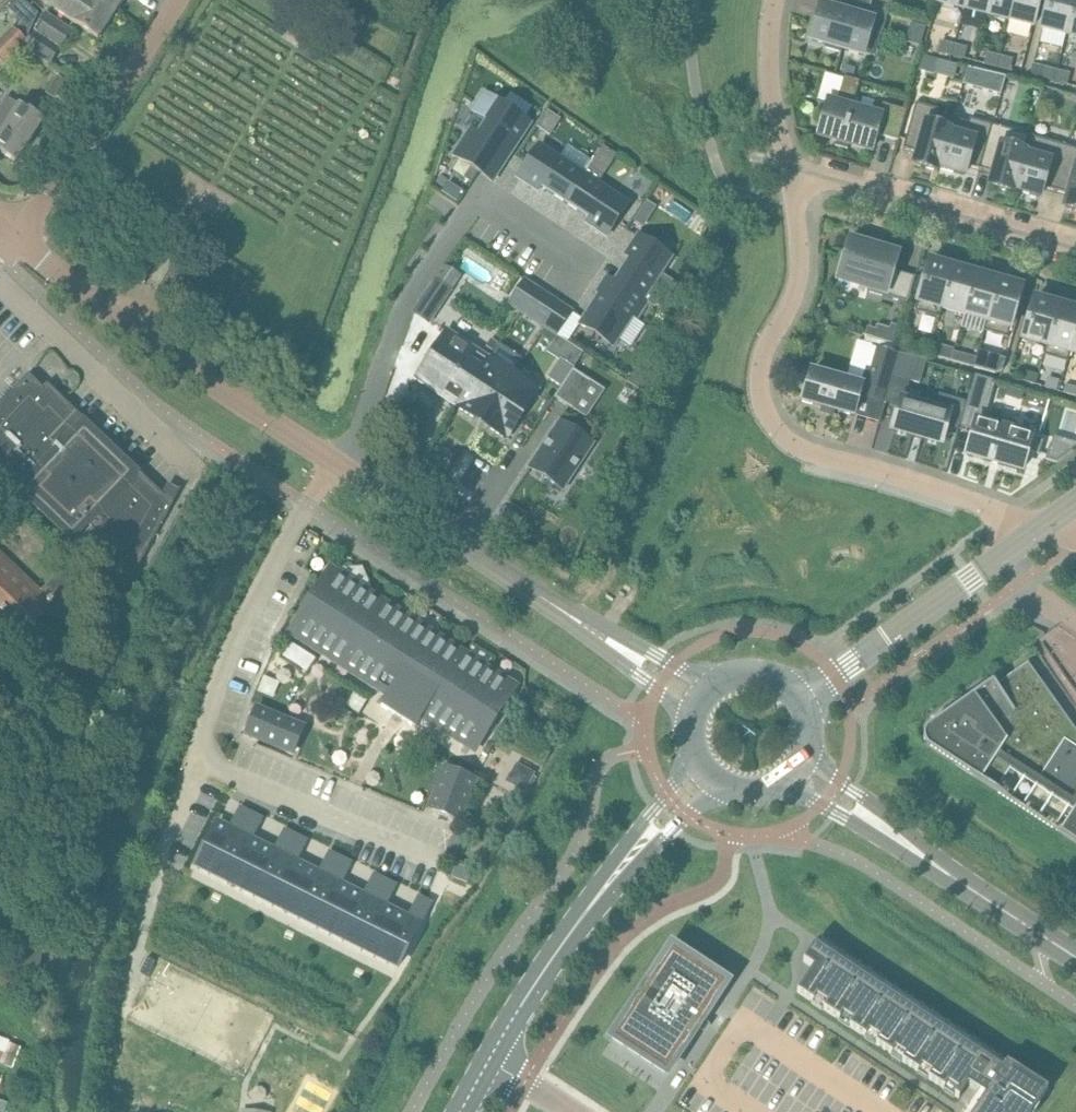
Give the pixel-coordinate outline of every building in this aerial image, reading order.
[(97,0),(61,0),(55,10),(73,21),(72,22),(98,39),(116,12),(97,0)] [(116,12),(124,0),(97,0),(116,12)] [(963,9),(965,0),(940,0),(939,3),(963,9)] [(963,9),(986,15),(990,0),(965,0),(963,9)] [(1009,21),(1014,0),(990,0),(986,15),(1009,21)] [(1009,21),(1033,27),(1039,0),(1014,0),(1009,21)] [(1040,43),(1062,48),(1065,35),(1066,35),(1075,0),(1050,0),(1042,29),(1043,29),(1040,43)] [(1066,35),(1075,37),(1075,0),(1066,35)] [(840,51),(862,57),(869,34),(881,38),(888,15),(846,3),(842,15),(821,9),(817,25),(814,24),(811,37),(813,38),(812,43),(826,47),(826,50),(839,53),(840,51)] [(0,43),(0,58),(7,64),(24,46),(27,43),(28,42),(26,40),(28,36),(38,14),(37,13),(28,4),(16,17),(16,26),(15,27),(12,30),(0,43)] [(45,13),(34,31),(35,31),(60,48),(71,31),(45,13)] [(907,42),(919,45),(924,29),(911,25),(907,42)] [(60,48),(35,31),(28,42),(27,43),(24,46),(49,64),(60,48)] [(954,45),(954,44),(941,41),(939,52),(951,55),(954,45)] [(964,59),(967,49),(954,45),(951,55),(951,56),(964,59)] [(1000,57),(987,53),(984,64),(997,67),(1000,57)] [(923,56),(918,71),(934,75),(938,60),(923,56)] [(1010,71),(1013,60),(1000,57),(997,67),(1010,71)] [(844,65),(841,73),(853,77),(855,68),(844,65)] [(968,68),(963,85),(1001,96),(1006,77),(968,68)] [(1057,71),(1044,68),(1041,79),(1054,82),(1057,71)] [(1067,85),(1070,74),(1057,71),(1054,82),(1067,85)] [(818,135),(872,150),(877,135),(898,141),(907,111),(883,104),(879,117),(852,109),(860,81),(844,77),(836,105),(828,102),(818,135)] [(470,131),(454,156),(471,167),(464,178),(471,182),(478,171),(480,173),(481,173),(500,145),(512,153),(531,124),(523,119),(531,107),(509,93),(501,105),(484,94),(474,110),(463,126),(470,131)] [(16,162),(43,121),(8,97),(0,110),(0,152),(16,162)] [(938,171),(939,168),(953,120),(938,115),(939,110),(916,104),(903,149),(916,153),(913,164),(938,171)] [(549,110),(540,124),(553,133),(562,118),(549,110)] [(968,124),(953,120),(939,168),(964,175),(967,166),(979,169),(992,125),(970,119),(968,124)] [(1030,136),(992,125),(979,169),(992,173),(989,186),(1014,193),(1015,190),(1030,136)] [(1068,147),(1030,136),(1015,190),(1039,197),(1042,187),(1055,191),(1068,147)] [(540,145),(518,179),(538,191),(541,187),(565,203),(584,174),(588,168),(593,161),(568,145),(559,158),(540,145)] [(1068,147),(1055,191),(1068,195),(1064,208),(1075,211),(1075,149),(1068,147)] [(584,174),(565,203),(590,219),(587,224),(606,237),(628,203),(599,184),(603,178),(588,168),(584,174)] [(457,203),(463,193),(448,183),(442,193),(457,203)] [(649,202),(637,221),(643,226),(656,206),(649,202)] [(615,282),(614,283),(642,302),(643,301),(672,258),(638,236),(626,255),(631,259),(615,282)] [(899,254),(849,239),(839,272),(841,273),(841,272),(870,281),(867,292),(907,304),(916,277),(914,276),(914,277),(894,271),(899,254)] [(953,273),(954,269),(929,262),(915,311),(940,318),(943,309),(953,273)] [(176,303),(192,277),(173,266),(157,292),(176,303)] [(953,273),(943,309),(964,315),(976,275),(962,271),(954,269),(953,273)] [(976,275),(964,315),(986,321),(987,321),(998,282),(977,276),(976,275)] [(583,320),(580,324),(614,346),(618,339),(631,348),(646,324),(638,318),(647,304),(643,301),(642,302),(614,283),(615,282),(607,277),(597,292),(600,294),(583,320)] [(524,280),(515,294),(527,302),(528,302),(537,288),(524,280)] [(413,313),(429,323),(450,292),(434,281),(413,313)] [(998,282),(987,321),(986,321),(983,331),(1008,338),(1022,289),(1000,282),(998,282)] [(521,312),(533,320),(540,310),(551,317),(552,318),(561,304),(548,296),(537,288),(528,302),(527,302),(520,312),(521,312)] [(1035,300),(1023,339),(1046,346),(1057,306),(1035,300)] [(573,312),(561,304),(552,318),(551,317),(544,327),(557,336),(573,312)] [(1075,334),(1075,311),(1057,306),(1046,346),(1043,355),(1044,356),(1068,362),(1071,353),(1075,334)] [(877,325),(873,338),(896,345),(899,331),(877,325)] [(458,407),(490,359),(448,331),(416,379),(458,407)] [(898,341),(897,346),(895,352),(910,356),(913,346),(898,341)] [(899,353),(872,346),(872,347),(876,348),(871,369),(866,367),(861,387),(843,382),(843,380),(832,377),(831,379),(811,373),(803,401),(822,406),(821,411),(834,414),(835,410),(854,415),(859,397),(884,404),(892,377),(899,354),(899,353)] [(952,361),(954,352),(955,350),(941,346),(938,357),(952,361)] [(1005,358),(978,350),(974,367),(994,373),(1002,370),(1005,358)] [(968,356),(954,352),(952,361),(965,365),(968,356)] [(913,358),(899,354),(892,377),(906,381),(913,358)] [(490,359),(458,407),(482,423),(514,375),(490,359)] [(561,360),(548,378),(562,387),(573,369),(574,368),(561,360)] [(562,387),(554,398),(572,410),(591,381),(573,369),(562,387)] [(646,377),(637,371),(629,382),(638,388),(646,377)] [(1022,381),(1035,385),(1038,375),(1025,372),(1022,381)] [(126,589),(127,588),(116,577),(125,560),(127,562),(128,561),(127,560),(129,557),(139,562),(138,564),(139,565),(173,504),(172,503),(171,504),(161,499),(162,497),(163,497),(164,496),(136,470),(135,470),(136,471),(133,474),(83,426),(86,423),(87,424),(88,423),(47,384),(43,388),(29,374),(7,396),(6,395),(0,401),(0,404),(0,453),(11,464),(4,472),(72,537),(86,522),(91,527),(77,542),(126,589)] [(514,375),(482,423),(507,439),(538,391),(514,375)] [(975,375),(960,426),(974,430),(967,455),(1005,466),(1004,468),(1016,472),(1017,470),(1022,471),(1023,466),(1025,467),(1029,455),(1027,454),(1028,451),(1039,454),(1043,441),(1013,432),(1015,425),(997,420),(995,427),(980,423),(993,380),(975,375)] [(892,377),(884,404),(899,408),(893,430),(895,431),(895,430),(911,435),(910,437),(923,440),(924,439),(939,443),(939,444),(941,444),(947,424),(950,425),(949,428),(959,430),(966,404),(939,396),(935,409),(933,408),(934,403),(920,399),(919,404),(904,400),(909,382),(906,381),(892,377)] [(1045,388),(1056,391),(1058,382),(1047,379),(1045,388)] [(1066,384),(1063,393),(1075,396),(1075,387),(1066,384)] [(559,422),(530,468),(563,490),(593,444),(559,422)] [(1071,450),(1052,445),(1050,444),(1045,460),(1057,463),(1074,451),(1071,450)] [(14,645),(49,608),(61,619),(77,602),(57,583),(54,586),(50,582),(40,592),(27,579),(24,582),(0,559),(0,632),(14,645)] [(76,580),(84,571),(72,559),(63,568),(76,580)] [(415,727),(423,715),(477,749),(515,690),(485,671),(465,658),(377,602),(330,572),(292,630),(389,693),(381,705),(415,727)] [(1068,729),(1072,726),(1028,663),(996,685),(993,681),(929,727),(927,729),(926,730),(925,732),(924,734),(924,736),(924,738),(924,740),(925,741),(925,743),(927,745),(927,746),(929,748),(930,748),(1075,843),(1075,733),(1068,729)] [(257,708),(247,733),(295,752),(305,728),(257,708)] [(432,806),(461,818),(478,777),(449,766),(432,806)] [(240,807),(236,815),(248,821),(252,813),(240,807)] [(252,813),(248,821),(259,827),(263,819),(252,813)] [(236,815),(232,824),(237,826),(244,829),(248,821),(236,815)] [(248,821),(244,829),(250,832),(255,835),(259,827),(248,821)] [(217,824),(196,865),(199,866),(211,872),(220,876),(244,829),(237,826),(234,832),(217,824)] [(244,829),(220,876),(229,881),(242,888),(263,847),(247,838),(250,832),(244,829)] [(285,829),(281,838),(292,843),(296,835),(285,829)] [(296,835),(292,843),(304,849),(308,841),(296,835)] [(281,838),(277,846),(282,849),(288,852),(292,843),(281,838)] [(292,843),(288,852),(294,855),(300,857),(304,849),(292,843)] [(263,847),(242,888),(255,894),(265,899),(288,852),(282,849),(279,855),(263,847)] [(288,852),(265,899),(274,903),(287,910),(307,869),(291,861),(294,855),(288,852)] [(329,852),(325,860),(337,866),(341,857),(329,852)] [(341,857),(337,866),(348,871),(352,863),(341,857)] [(325,860),(321,868),(326,871),(333,874),(337,866),(325,860)] [(337,866),(333,874),(339,877),(344,880),(348,871),(337,866)] [(307,869),(287,910),(300,916),(309,921),(333,874),(326,871),(323,877),(307,869)] [(333,874),(309,921),(318,925),(331,932),(352,891),(336,883),(339,877),(333,874)] [(374,874),(370,882),(381,888),(385,880),(374,874)] [(385,880),(381,888),(393,894),(397,885),(385,880)] [(370,882),(366,890),(371,893),(377,896),(381,888),(370,882)] [(381,888),(377,896),(383,899),(389,902),(393,894),(381,888)] [(352,891),(331,932),(344,939),(354,943),(377,896),(371,893),(368,899),(352,891)] [(377,896),(354,943),(363,948),(376,954),(396,913),(380,905),(383,899),(377,896)] [(418,896),(414,904),(427,911),(431,902),(418,896)] [(414,904),(410,912),(416,915),(423,919),(427,911),(414,904)] [(396,913),(376,954),(389,961),(399,966),(423,919),(416,915),(413,921),(396,913)] [(1007,1062),(1003,1069),(815,945),(804,962),(813,968),(797,992),(892,1055),(896,1049),(906,1056),(902,1061),(902,1062),(919,1072),(922,1067),(932,1073),(928,1079),(945,1089),(948,1084),(958,1091),(955,1096),(959,1099),(968,1085),(985,1096),(974,1111),(1026,1111),(1025,1111),(1032,1102),(1038,1105),(1048,1089),(1007,1062)] [(673,947),(613,1038),(667,1074),(727,983),(673,947)] [(13,1069),(17,1060),(21,1048),(19,1047),(9,1043),(10,1041),(0,1038),(0,1064),(13,1069)]
